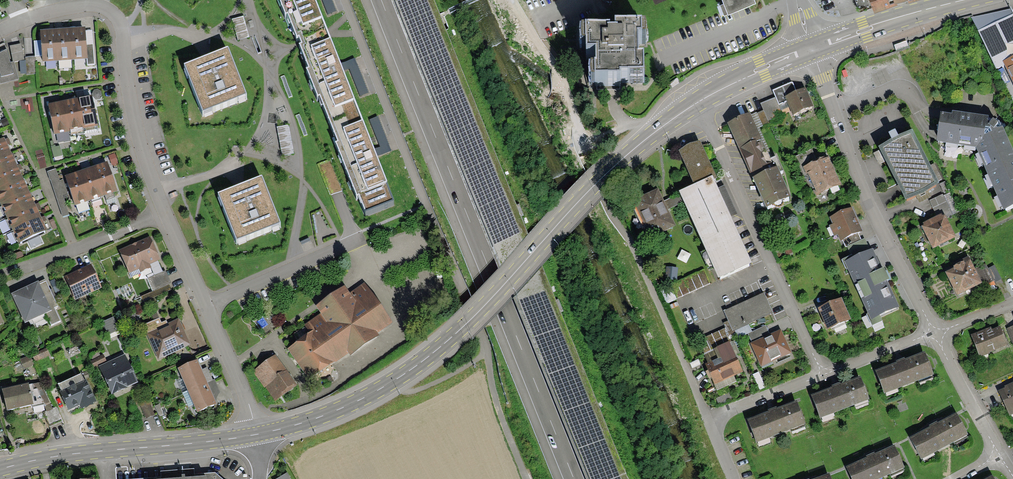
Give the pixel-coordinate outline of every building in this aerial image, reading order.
[(286,13),(288,12),(297,36),(299,35),(302,42),(300,43),(309,67),(307,68),(318,95),(320,94),(338,140),(336,141),(357,194),(359,193),(366,210),(394,199),(316,0),(280,0),(286,13)] [(727,9),(752,0),(723,0),(727,9)] [(862,10),(892,0),(858,0),(862,10)] [(249,36),(243,16),(232,19),(238,39),(249,36)] [(980,36),(997,70),(1004,66),(1012,62),(1012,19),(980,36)] [(70,27),(72,60),(87,58),(88,58),(87,44),(86,31),(86,26),(70,27)] [(72,60),(70,27),(55,29),(58,61),(72,60)] [(43,62),(58,61),(55,29),(40,30),(41,40),(42,55),(43,62)] [(609,39),(584,40),(584,64),(593,63),(594,91),(619,90),(619,87),(644,86),(644,69),(639,69),(638,48),(642,48),(642,35),(616,36),(616,43),(609,43),(609,39)] [(34,41),(35,55),(42,55),(41,40),(34,41)] [(25,59),(21,43),(10,46),(13,62),(14,62),(25,59)] [(88,58),(87,58),(87,65),(95,65),(93,44),(87,44),(88,58)] [(247,94),(229,47),(185,64),(203,111),(247,94)] [(13,62),(11,62),(7,48),(0,52),(0,83),(0,84),(19,79),(14,62),(13,62)] [(34,56),(25,57),(26,60),(26,73),(27,74),(35,74),(34,56)] [(1004,66),(1012,84),(1012,62),(1004,66)] [(805,94),(786,101),(793,119),(812,112),(805,94)] [(75,98),(80,127),(83,127),(83,128),(98,125),(95,108),(92,108),(89,96),(75,98)] [(80,127),(75,98),(61,101),(67,132),(70,132),(70,129),(80,127)] [(54,135),(67,132),(61,101),(49,103),(54,135)] [(0,121),(4,128),(10,125),(6,117),(0,121)] [(747,118),(729,126),(741,154),(759,146),(747,118)] [(1001,132),(989,125),(941,120),(938,147),(977,152),(1000,211),(1012,206),(1012,161),(1001,132)] [(294,153),(288,125),(277,127),(283,155),(294,153)] [(10,151),(4,137),(0,139),(0,156),(10,151)] [(914,138),(882,154),(909,208),(941,193),(914,138)] [(700,140),(679,150),(694,184),(712,175),(714,179),(717,178),(700,140)] [(773,178),(759,146),(741,154),(755,185),(773,178)] [(16,164),(10,151),(0,156),(0,171),(16,164)] [(118,163),(114,153),(109,155),(112,165),(118,163)] [(92,166),(103,196),(105,195),(113,192),(117,191),(107,161),(92,166)] [(840,190),(828,163),(808,173),(820,199),(840,190)] [(22,177),(16,164),(0,171),(0,187),(22,177)] [(103,196),(92,166),(78,171),(89,201),(103,196)] [(56,168),(47,171),(62,216),(69,214),(64,199),(69,197),(67,194),(68,193),(63,179),(60,180),(56,168)] [(87,201),(89,201),(78,171),(65,175),(75,205),(76,205),(87,201)] [(280,221),(262,175),(218,192),(237,238),(280,221)] [(694,184),(679,190),(719,277),(752,262),(721,196),(714,179),(712,175),(694,184)] [(773,178),(755,185),(767,214),(791,204),(779,175),(773,178)] [(0,203),(28,190),(22,177),(0,187),(0,203)] [(6,215),(34,202),(28,190),(0,203),(6,215)] [(116,201),(113,192),(105,195),(108,203),(116,201)] [(674,232),(657,195),(636,205),(652,241),(674,232)] [(90,210),(87,201),(76,205),(79,213),(90,210)] [(12,228),(40,215),(34,202),(6,215),(12,228)] [(852,211),(831,219),(840,242),(861,234),(852,211)] [(40,215),(12,228),(18,243),(47,229),(40,215)] [(58,227),(54,218),(50,220),(54,229),(58,227)] [(944,220),(923,230),(933,252),(954,242),(944,220)] [(150,264),(161,259),(150,236),(118,250),(129,273),(139,269),(140,272),(152,267),(150,264)] [(871,252),(845,263),(870,319),(896,307),(871,252)] [(65,276),(75,299),(102,287),(91,264),(65,276)] [(970,265),(947,277),(958,300),(982,288),(970,265)] [(171,283),(165,270),(148,278),(154,291),(171,283)] [(60,290),(55,279),(50,281),(56,292),(60,290)] [(38,281),(11,293),(25,322),(45,313),(51,310),(50,309),(39,284),(38,281)] [(46,281),(39,284),(50,309),(54,307),(57,306),(46,281)] [(345,284),(317,305),(322,312),(305,325),(310,332),(288,348),(311,379),(334,362),(335,364),(349,354),(351,355),(379,334),(378,332),(393,321),(364,282),(351,292),(345,284)] [(763,297),(724,315),(732,333),(771,316),(763,297)] [(839,304),(819,313),(828,333),(848,324),(839,304)] [(60,321),(54,307),(50,309),(51,310),(45,313),(51,325),(60,321)] [(159,317),(156,310),(151,312),(154,320),(159,317)] [(113,317),(102,322),(108,335),(119,330),(113,317)] [(154,320),(143,325),(147,333),(157,329),(157,328),(168,323),(166,320),(162,322),(159,317),(154,320)] [(159,359),(190,344),(179,318),(168,323),(157,328),(157,329),(147,333),(159,359)] [(973,339),(980,358),(1006,348),(999,332),(992,335),(991,332),(973,339)] [(781,335),(752,347),(762,368),(790,356),(781,335)] [(28,355),(23,345),(15,350),(19,359),(28,355)] [(710,377),(715,388),(742,375),(729,347),(718,353),(726,370),(710,377)] [(50,355),(47,348),(32,354),(36,361),(50,355)] [(107,362),(103,354),(100,355),(93,358),(91,359),(94,368),(99,366),(107,362)] [(107,362),(99,366),(112,394),(128,387),(128,386),(138,382),(125,354),(107,362)] [(19,359),(24,369),(34,364),(30,355),(28,355),(19,359)] [(297,385),(275,355),(253,372),(275,401),(297,385)] [(925,358),(877,377),(886,397),(934,378),(925,358)] [(197,359),(178,368),(181,376),(187,391),(208,382),(202,369),(197,359)] [(207,367),(202,369),(208,382),(213,380),(207,367)] [(96,401),(86,379),(84,380),(81,373),(58,384),(61,390),(59,391),(68,411),(79,406),(81,408),(85,407),(85,408),(94,404),(93,402),(96,401)] [(187,391),(181,376),(176,378),(182,393),(187,391)] [(213,380),(208,382),(217,404),(216,401),(216,399),(217,397),(218,395),(219,394),(220,392),(215,379),(213,380)] [(861,381),(813,400),(821,421),(869,402),(861,381)] [(29,382),(2,388),(7,410),(32,404),(34,404),(29,384),(29,382)] [(41,382),(33,384),(34,389),(37,388),(44,404),(47,410),(47,412),(53,409),(53,408),(41,382)] [(217,404),(208,382),(187,391),(193,404),(197,412),(217,404)] [(34,404),(32,404),(33,407),(44,404),(37,388),(34,389),(33,384),(29,384),(34,404)] [(999,394),(1009,415),(1012,413),(1012,387),(999,394)] [(193,404),(187,391),(182,393),(188,406),(193,404)] [(146,418),(155,415),(149,400),(140,403),(146,418)] [(163,403),(155,406),(159,415),(163,414),(161,408),(165,406),(163,403)] [(797,405),(749,424),(757,445),(806,426),(797,405)] [(57,406),(53,408),(53,409),(47,412),(47,410),(43,412),(49,427),(63,421),(57,406)] [(955,419),(910,443),(922,464),(967,441),(955,419)] [(848,470),(852,478),(889,478),(902,473),(892,450),(848,470)]
